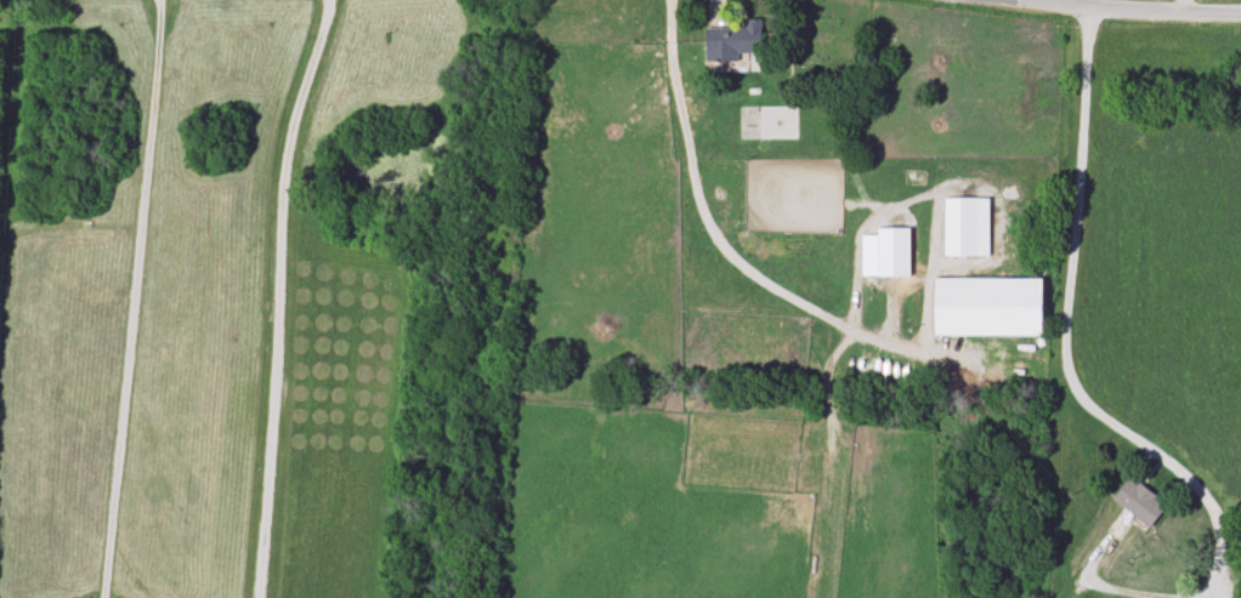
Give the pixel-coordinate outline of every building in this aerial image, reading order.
[(738,54),(761,54),(761,21),(743,21),(743,28),(706,28),(706,62),(738,62),(738,54)] [(1166,507),(1129,478),(1112,500),(1149,529),(1166,507)]
